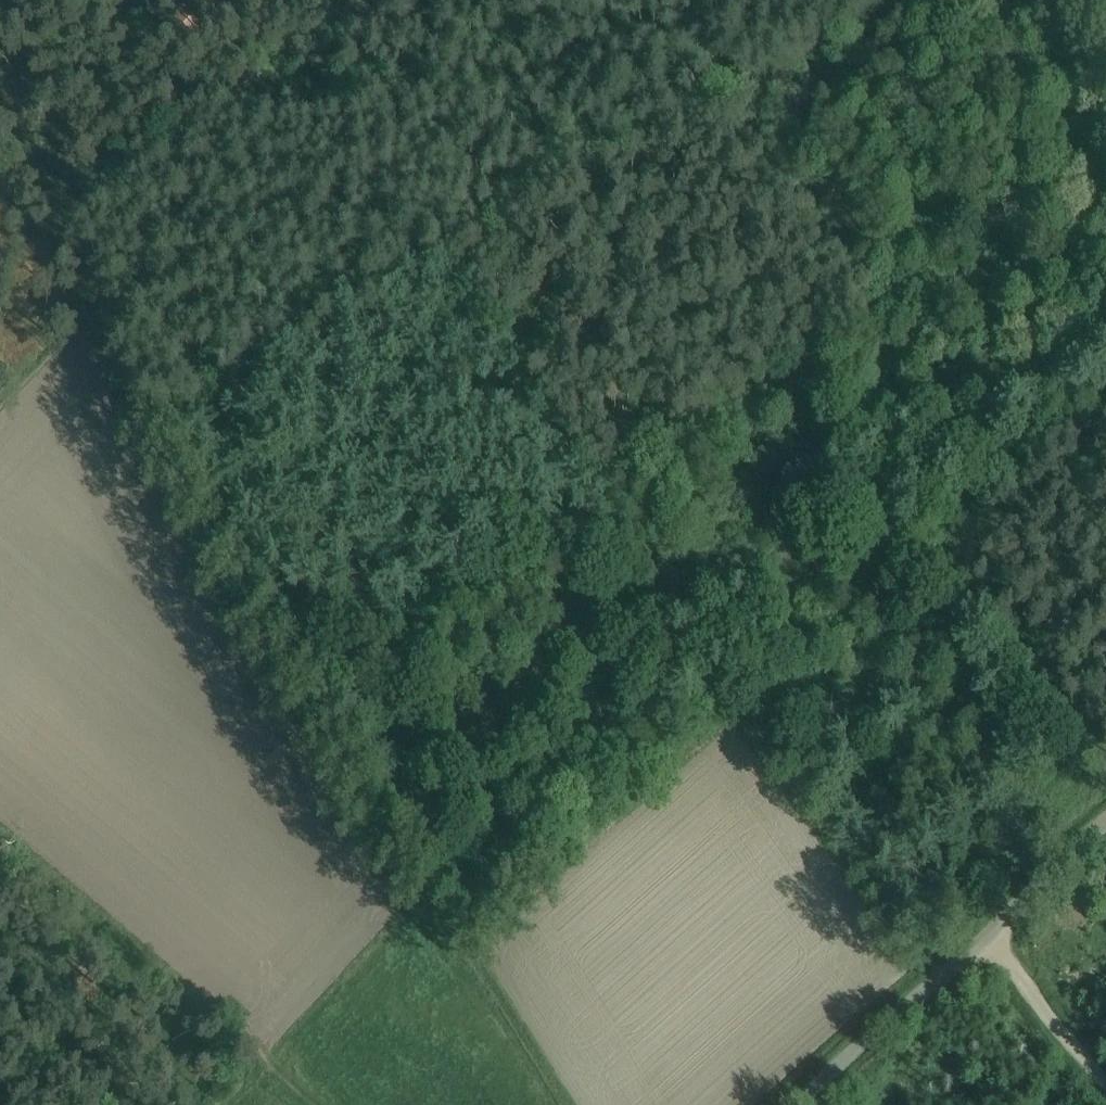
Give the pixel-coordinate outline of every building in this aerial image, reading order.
[(183,8),(171,20),(191,40),(203,27),(183,8)]
